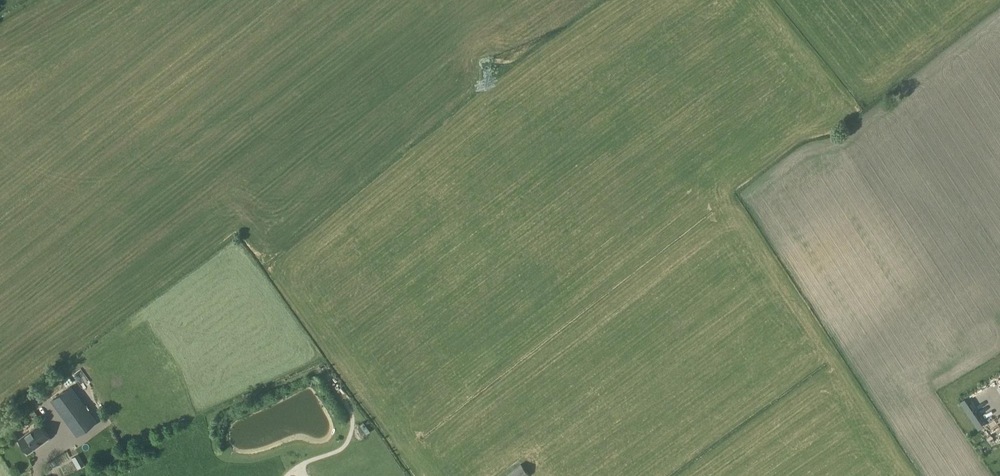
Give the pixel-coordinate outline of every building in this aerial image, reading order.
[(78,434),(96,421),(70,386),(53,399),(78,434)] [(28,453),(50,436),(40,423),(18,439),(28,453)] [(47,473),(70,456),(64,449),(41,465),(47,473)] [(531,475),(521,463),(504,475),(530,475),(531,475)]
